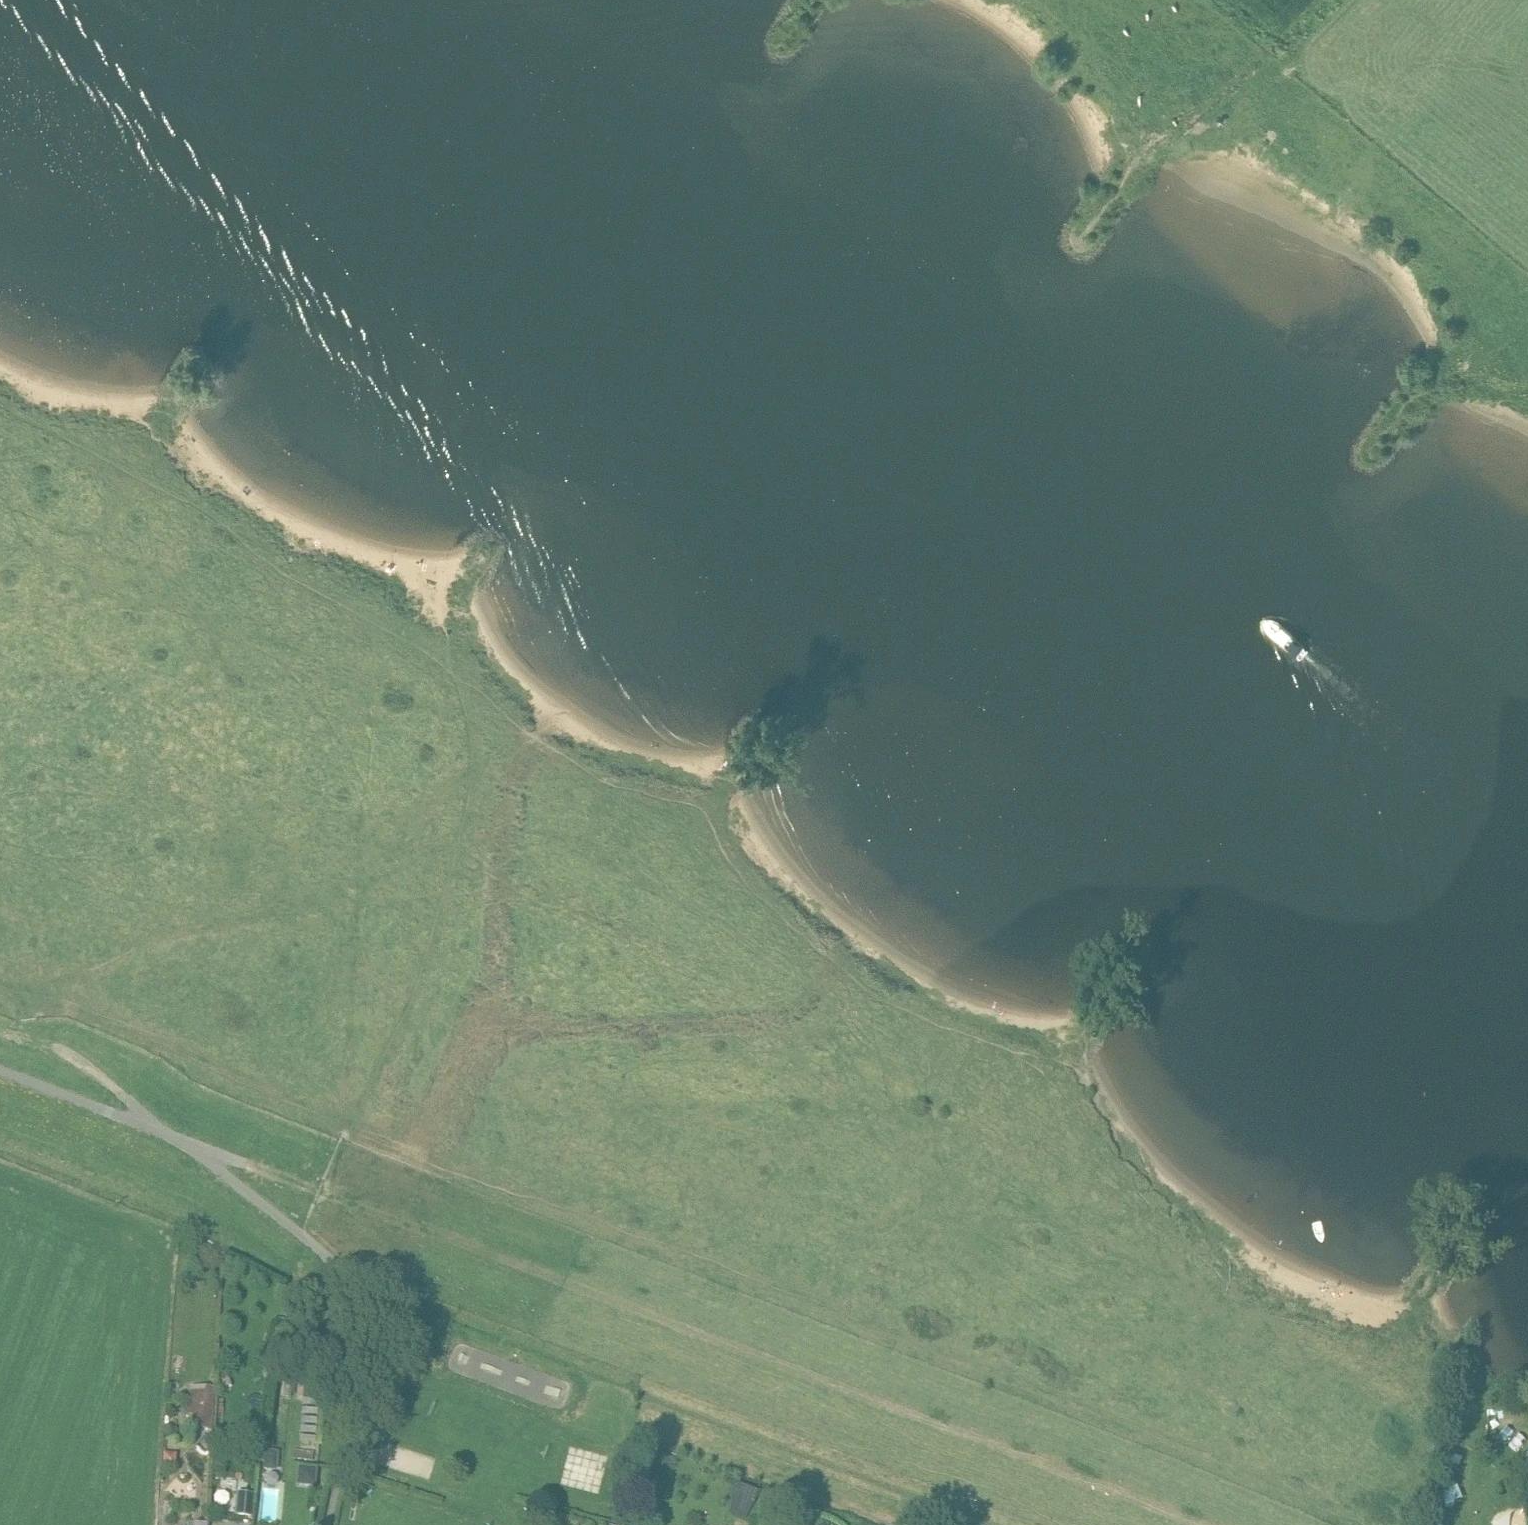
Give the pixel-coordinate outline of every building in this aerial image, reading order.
[(229,1375),(221,1376),(224,1388),(232,1386),(229,1375)] [(303,1378),(302,1394),(317,1395),(318,1379),(303,1378)] [(194,1400),(189,1413),(193,1415),(191,1421),(215,1429),(217,1389),(194,1388),(194,1400)] [(265,1452),(264,1469),(273,1469),(277,1466),(278,1453),(265,1452)] [(315,1486),(316,1467),(296,1466),(295,1485),(315,1486)] [(241,1494),(239,1515),(252,1516),(254,1495),(241,1494)]
